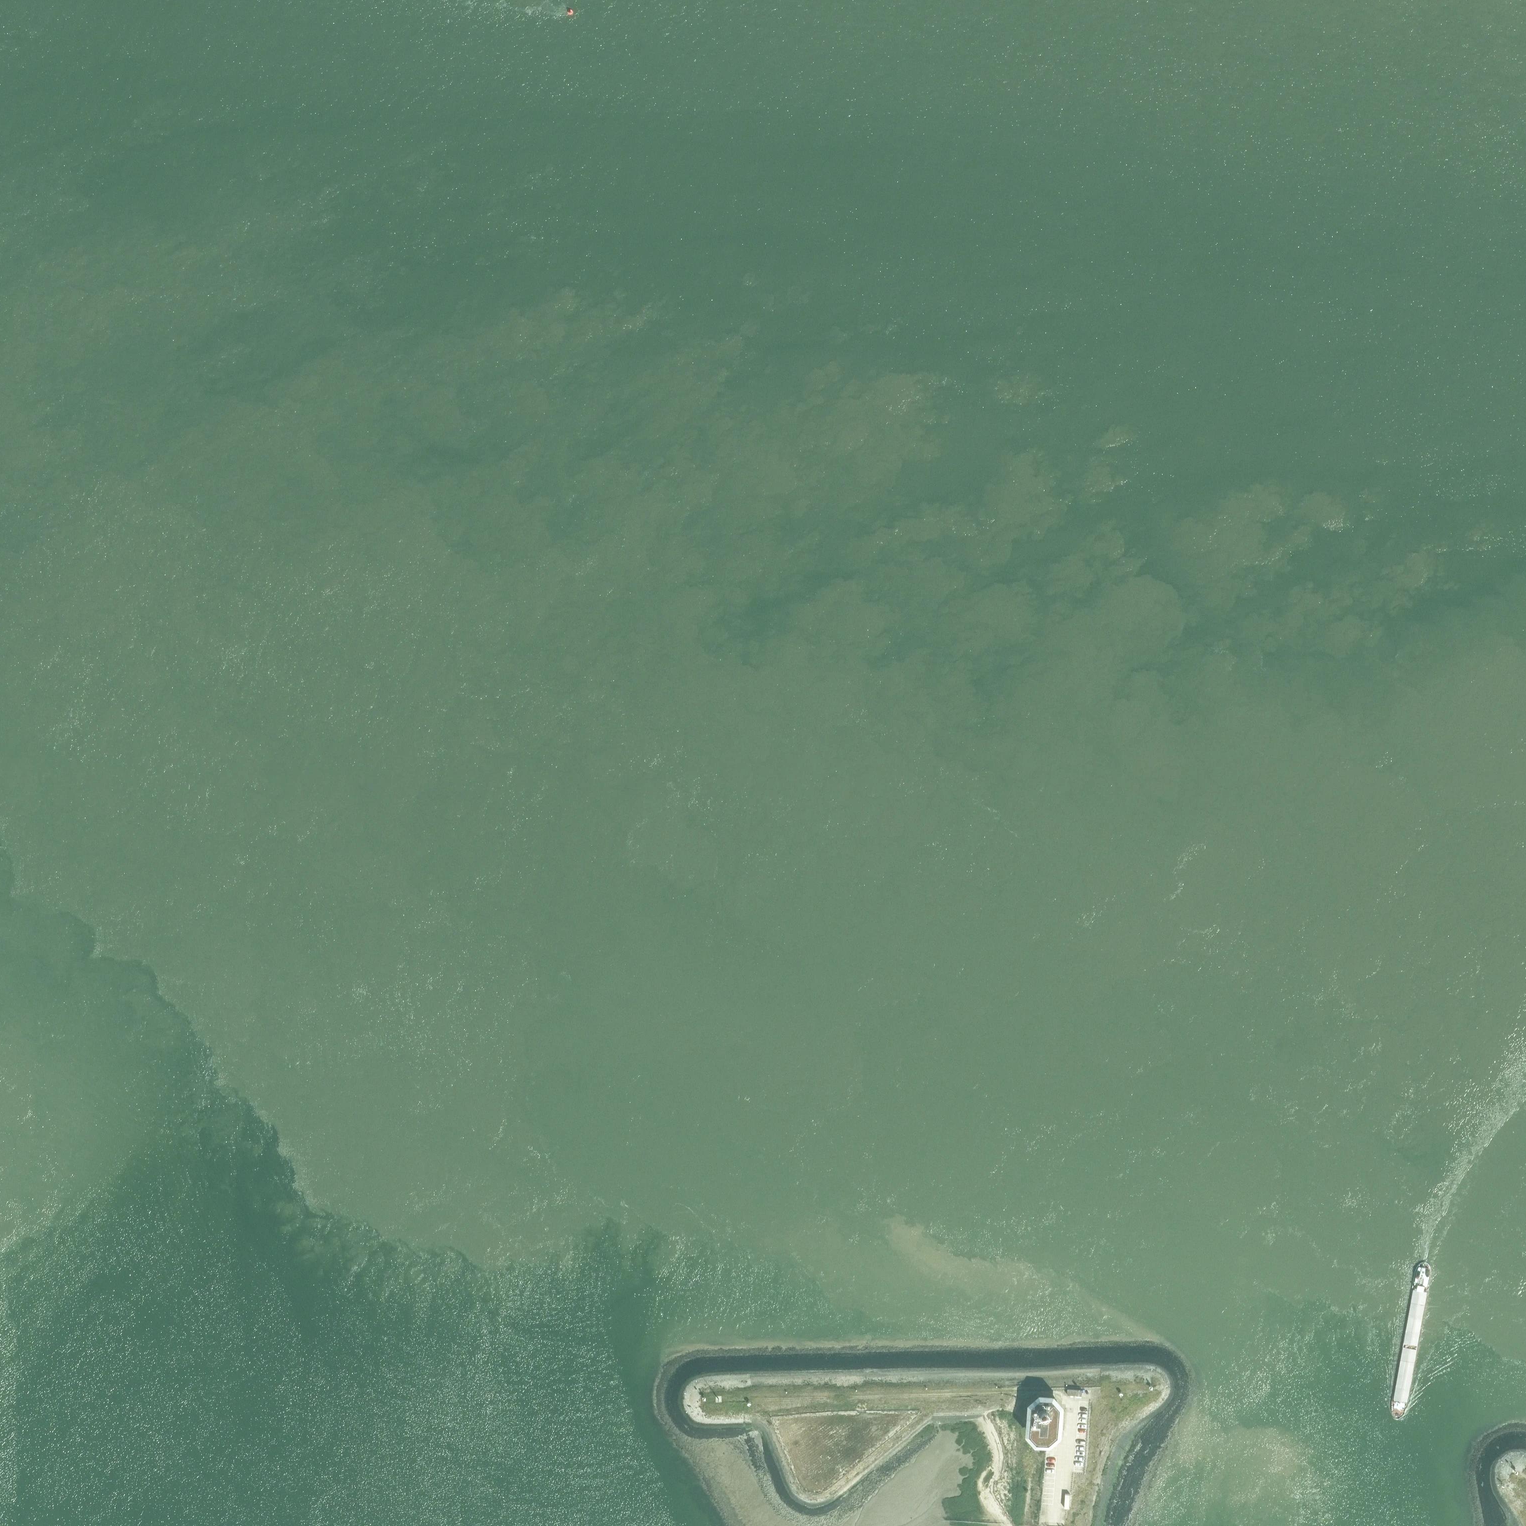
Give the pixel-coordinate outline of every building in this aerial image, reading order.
[(1041,1398),(1033,1405),(1032,1415),(1031,1431),(1038,1439),(1046,1440),(1048,1440),(1056,1433),(1058,1407),(1051,1399),(1041,1398)]
